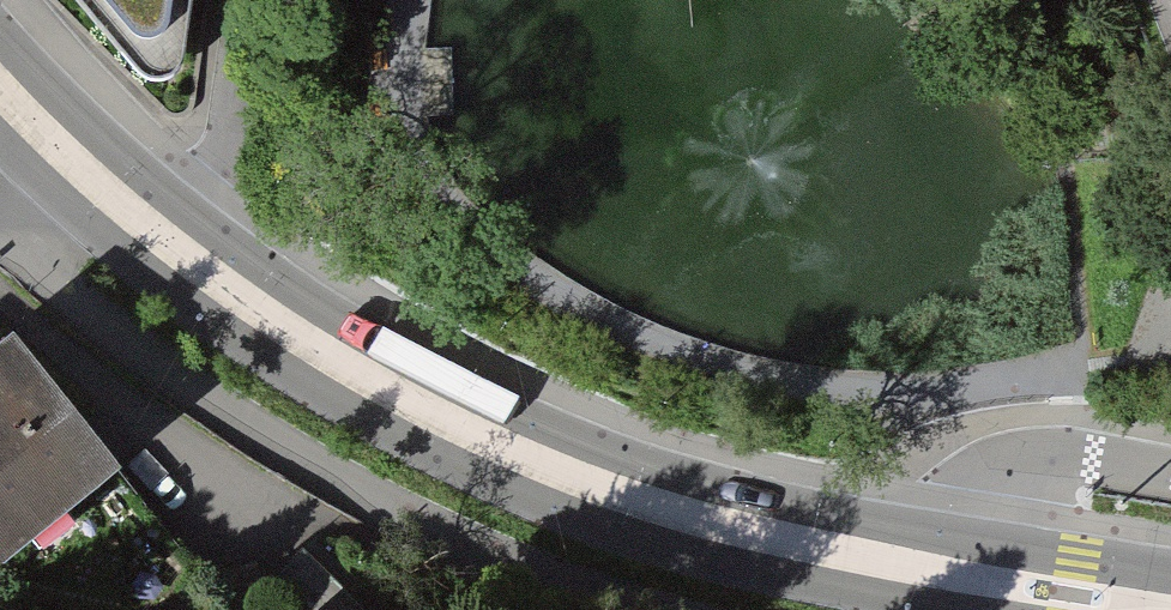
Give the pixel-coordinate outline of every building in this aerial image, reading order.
[(138,71),(156,80),(174,75),(184,59),(192,0),(77,0),(138,71)] [(84,477),(0,378),(0,549),(84,477)]
